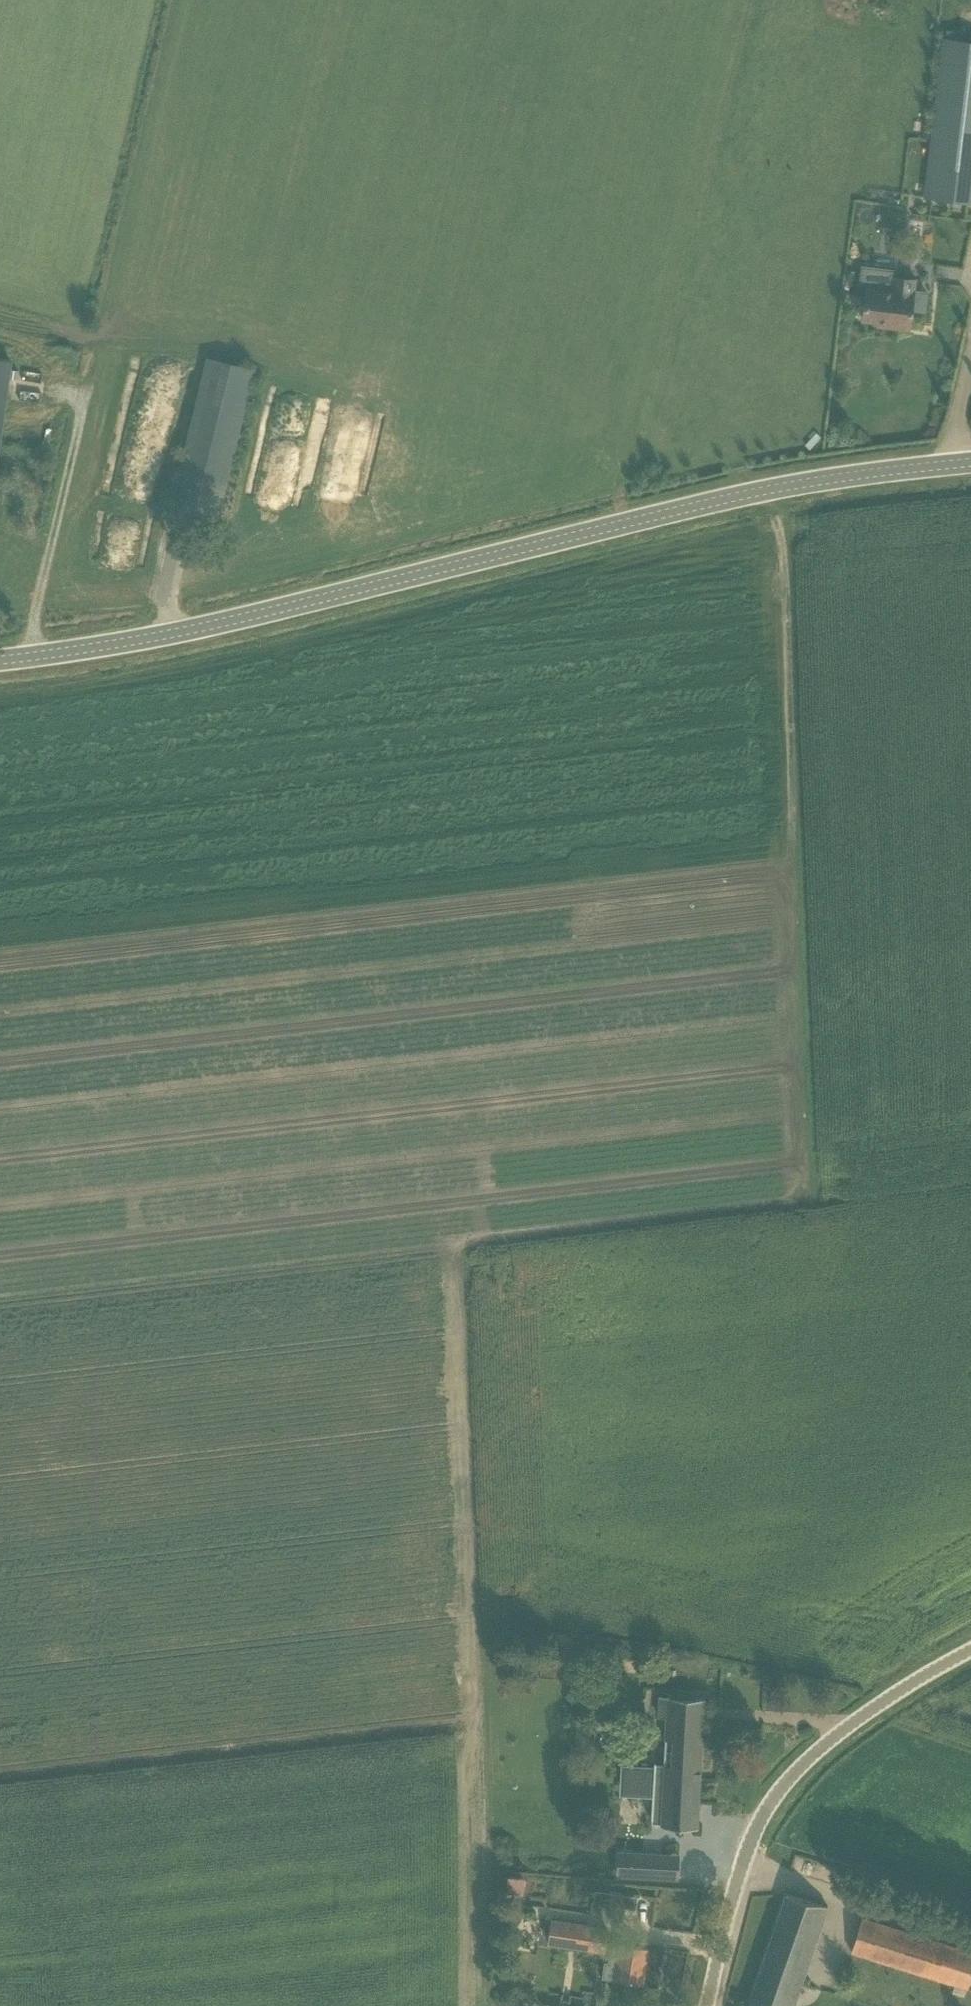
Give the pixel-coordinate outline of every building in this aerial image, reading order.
[(970,203),(970,41),(944,38),(925,197),(970,203)] [(861,265),(859,288),(866,289),(862,319),(887,322),(886,327),(909,330),(911,310),(926,312),(928,291),(914,290),(915,279),(896,277),(897,270),(861,265)] [(168,516),(216,527),(220,508),(254,367),(209,355),(173,496),(168,516)] [(10,369),(9,378),(17,379),(18,370),(10,369)] [(556,1632),(555,1644),(563,1645),(564,1632),(556,1632)] [(658,1697),(658,1716),(666,1716),(661,1826),(677,1826),(697,1828),(704,1698),(684,1697),(658,1697)] [(634,1852),(633,1876),(657,1878),(658,1854),(634,1852)] [(597,1890),(595,1902),(614,1905),(633,1908),(635,1896),(616,1893),(597,1890)] [(749,2005),(794,2005),(828,1908),(806,1900),(787,1894),(749,2005)] [(967,1991),(970,1979),(970,1954),(861,1919),(850,1954),(848,1960),(858,1964),(860,1957),(967,1991)] [(622,1981),(642,1984),(647,1948),(616,1944),(616,1946),(606,1944),(608,1929),(551,1921),(548,1943),(610,1952),(609,1963),(607,1962),(604,1978),(622,1981)]
